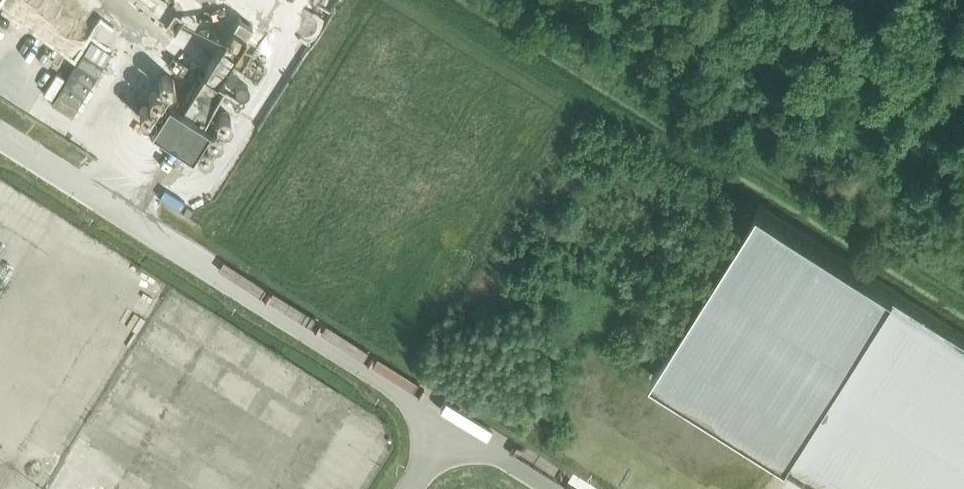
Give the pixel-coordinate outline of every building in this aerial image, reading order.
[(192,0),(168,0),(187,9),(192,0)] [(222,7),(198,28),(204,35),(196,41),(201,46),(241,10),(233,0),(216,0),(222,7)] [(90,41),(51,103),(71,115),(110,53),(90,41)] [(150,126),(191,152),(209,125),(168,99),(150,126)] [(757,210),(652,377),(788,462),(893,294),(895,292),(759,207),(757,210)] [(788,462),(830,488),(843,488),(850,478),(867,488),(963,488),(963,336),(895,292),(893,294),(788,462)] [(147,395),(140,413),(149,417),(157,399),(147,395)] [(122,412),(110,429),(130,443),(142,426),(122,412)] [(257,487),(267,469),(258,464),(247,482),(257,487)]
